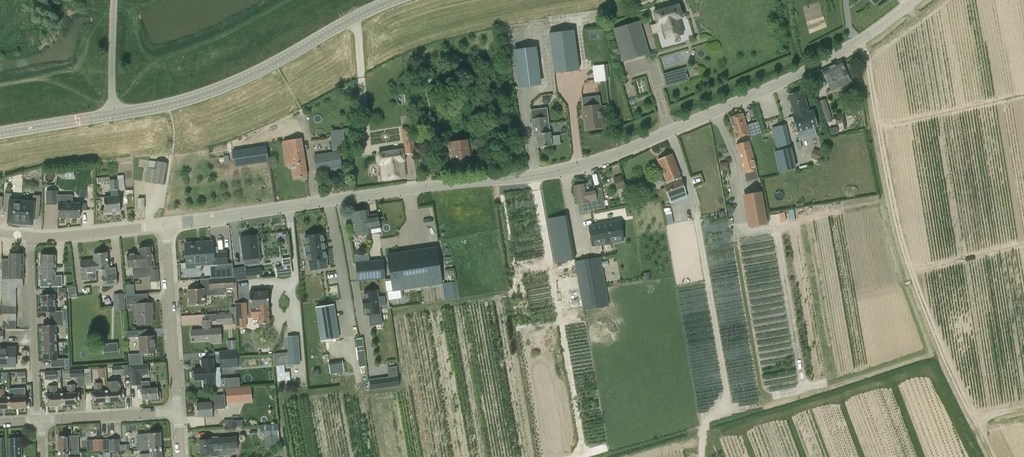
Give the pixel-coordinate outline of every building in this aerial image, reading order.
[(656,23),(650,25),(652,33),(659,31),(658,29),(662,29),(665,40),(681,36),(677,20),(682,19),(678,5),(653,12),(656,23)] [(639,21),(613,28),(622,60),(648,53),(639,21)] [(573,30),(549,33),(554,73),(578,70),(573,30)] [(518,87),(540,84),(536,47),(513,50),(518,87)] [(660,57),(662,67),(682,63),(680,53),(660,57)] [(842,85),(850,81),(841,62),(822,71),(826,79),(828,84),(839,78),(842,85)] [(603,65),(592,66),(594,82),(605,81),(603,65)] [(675,70),(663,74),(666,85),(679,82),(675,70)] [(812,111),(809,112),(803,91),(788,95),(794,116),(792,116),(799,140),(816,136),(814,127),(817,126),(812,111)] [(599,95),(581,97),(583,107),(586,129),(601,127),(600,118),(602,118),(599,95)] [(832,121),(825,99),(818,101),(825,123),(832,121)] [(550,132),(547,108),(531,109),(531,119),(534,137),(536,137),(537,148),(552,146),(550,132)] [(742,113),(729,118),(736,138),(748,133),(749,136),(756,134),(752,123),(746,125),(742,113)] [(795,168),(785,125),(773,128),(777,150),(774,151),(779,172),(795,168)] [(330,130),(332,150),(345,149),(344,129),(330,130)] [(413,135),(403,137),(405,154),(415,152),(413,135)] [(283,141),(287,165),(292,164),(294,179),(307,176),(301,138),(283,141)] [(448,143),(452,170),(474,167),(470,139),(448,143)] [(736,144),(744,173),(746,181),(758,178),(756,170),(748,141),(736,144)] [(268,161),(266,147),(232,152),(234,166),(268,161)] [(825,153),(814,148),(810,157),(821,162),(825,153)] [(403,149),(377,153),(381,180),(406,177),(403,149)] [(313,155),(316,171),(342,167),(340,151),(313,155)] [(672,154),(657,160),(666,182),(667,185),(681,179),(680,177),(681,176),(672,154)] [(430,159),(431,173),(441,172),(440,158),(430,159)] [(149,161),(149,167),(148,167),(146,182),(164,185),(167,163),(149,161)] [(613,177),(617,190),(625,188),(621,175),(613,177)] [(109,177),(101,178),(101,183),(109,182),(111,197),(104,197),(105,213),(121,211),(119,196),(118,196),(118,189),(119,189),(118,176),(109,176),(109,177)] [(667,185),(664,186),(671,203),(683,198),(681,193),(686,191),(681,179),(667,185)] [(586,184),(574,186),(577,204),(579,203),(580,207),(589,205),(590,211),(602,208),(600,199),(603,198),(600,187),(587,189),(586,184)] [(47,191),(46,205),(56,205),(57,191),(47,191)] [(5,194),(4,206),(9,207),(9,213),(8,223),(15,223),(14,225),(20,225),(22,199),(11,198),(11,194),(5,194)] [(766,223),(761,194),(746,197),(751,226),(766,223)] [(57,195),(57,204),(58,204),(58,217),(80,217),(80,210),(86,210),(86,203),(80,203),(72,203),(72,195),(57,195)] [(22,199),(20,225),(26,225),(26,224),(32,224),(33,219),(33,208),(39,209),(40,196),(33,196),(33,200),(22,199)] [(368,210),(351,213),(355,236),(380,232),(377,215),(369,216),(368,210)] [(664,212),(667,224),(673,223),(671,211),(664,212)] [(779,213),(770,214),(771,223),(780,221),(779,213)] [(567,215),(548,219),(549,229),(569,225),(567,215)] [(623,240),(619,221),(589,226),(592,245),(623,240)] [(304,236),(306,248),(304,248),(305,257),(307,256),(308,262),(316,261),(318,270),(327,268),(326,260),(322,234),(304,236)] [(244,260),(244,265),(260,263),(259,258),(260,258),(257,235),(240,237),(243,260),(244,260)] [(201,247),(185,248),(187,265),(196,264),(209,263),(210,278),(211,278),(216,278),(233,277),(233,268),(232,263),(227,264),(227,262),(226,253),(226,252),(217,253),(217,247),(212,247),(212,242),(200,243),(201,247)] [(139,253),(126,255),(128,268),(132,267),(133,276),(150,274),(150,276),(150,281),(159,281),(158,269),(154,269),(154,266),(152,247),(138,249),(139,253)] [(385,279),(384,279),(387,300),(402,298),(401,290),(442,284),(437,247),(387,254),(391,278),(385,279)] [(554,253),(556,263),(575,259),(573,250),(554,253)] [(94,254),(94,260),(96,271),(103,270),(104,276),(102,276),(103,286),(118,284),(115,266),(109,267),(107,252),(94,254)] [(2,261),(2,295),(2,309),(2,316),(3,320),(3,326),(3,329),(16,329),(15,321),(16,288),(23,288),(23,254),(9,254),(9,261),(2,261)] [(40,287),(62,287),(62,276),(55,276),(55,255),(40,255),(40,287)] [(282,265),(274,266),(275,276),(292,274),(290,257),(281,258),(282,265)] [(584,310),(609,305),(600,257),(582,260),(575,261),(584,310)] [(96,271),(94,260),(80,261),(83,281),(88,280),(88,274),(97,273),(96,271)] [(383,260),(356,263),(358,281),(385,279),(383,260)] [(246,276),(262,274),(261,267),(245,269),(246,276)] [(204,289),(188,290),(189,306),(205,305),(204,296),(215,295),(215,289),(224,288),(230,288),(233,288),(234,288),(234,277),(233,277),(216,278),(211,278),(210,278),(209,279),(209,289),(204,289)] [(77,297),(76,287),(68,288),(69,298),(77,297)] [(267,290),(249,291),(250,307),(251,307),(251,317),(258,316),(259,323),(269,323),(268,290),(267,290)] [(365,299),(363,299),(364,307),(366,306),(367,315),(368,315),(369,325),(381,323),(379,311),(379,306),(385,305),(384,296),(378,297),(377,291),(364,293),(365,299)] [(113,294),(114,311),(125,310),(124,293),(113,294)] [(49,319),(63,318),(62,311),(55,312),(54,294),(41,295),(42,313),(49,312),(49,319)] [(126,295),(126,305),(136,304),(135,294),(126,295)] [(236,318),(247,318),(246,303),(236,303),(236,316),(236,318)] [(151,312),(152,312),(152,304),(135,305),(137,325),(152,324),(151,312)] [(316,307),(321,341),(339,338),(334,305),(316,307)] [(230,313),(216,314),(217,321),(217,323),(226,323),(232,322),(232,312),(230,313)] [(42,325),(43,343),(56,342),(55,325),(63,325),(63,318),(49,319),(50,325),(42,325)] [(192,342),(211,341),(211,344),(222,343),(221,328),(210,328),(210,321),(202,321),(202,330),(191,331),(192,342)] [(149,337),(139,337),(140,354),(140,355),(142,354),(155,353),(154,336),(149,337)] [(276,366),(284,365),(300,364),(298,336),(287,337),(288,352),(273,353),(274,366),(276,366)] [(364,337),(357,338),(361,366),(367,365),(364,337)] [(56,342),(43,343),(44,361),(51,360),(51,367),(65,366),(64,359),(57,359),(56,342)] [(103,344),(103,352),(117,351),(118,351),(117,343),(103,344)] [(16,367),(16,347),(0,346),(0,367),(16,367)] [(236,349),(219,351),(220,360),(232,360),(232,367),(237,367),(238,366),(237,349),(236,349)] [(140,354),(128,355),(129,365),(142,364),(142,354),(140,355),(140,354)] [(202,360),(203,369),(194,369),(194,372),(191,372),(192,378),(195,378),(195,381),(204,380),(204,389),(221,388),(220,368),(214,368),(213,360),(202,360)] [(345,362),(331,362),(331,373),(345,373),(345,362)] [(131,384),(140,383),(140,374),(144,374),(143,365),(130,366),(131,384)] [(77,387),(84,387),(83,375),(82,376),(82,369),(71,369),(71,377),(76,377),(77,387)] [(84,369),(84,383),(92,382),(91,369),(84,369)] [(61,370),(45,370),(45,379),(56,379),(57,377),(61,377),(61,370)] [(290,380),(289,372),(285,372),(277,373),(277,381),(290,380)] [(239,376),(228,377),(229,387),(239,386),(239,376)] [(398,376),(389,377),(383,378),(385,387),(399,385),(398,376)] [(113,390),(107,391),(108,401),(124,400),(123,390),(120,390),(119,381),(112,382),(113,390)] [(108,401),(107,391),(102,391),(101,382),(94,383),(95,392),(91,392),(92,403),(108,401)] [(141,389),(142,400),(151,399),(151,402),(160,401),(160,392),(157,392),(157,388),(144,389),(144,383),(139,384),(139,390),(141,389)] [(68,393),(62,394),(63,404),(79,403),(79,393),(75,393),(74,384),(67,384),(68,393)] [(63,404),(62,394),(57,394),(56,385),(49,386),(50,395),(46,395),(47,406),(63,404)] [(242,387),(226,388),(227,403),(244,402),(242,387)] [(15,388),(9,388),(9,397),(10,408),(26,407),(26,396),(25,388),(21,388),(15,388)] [(10,408),(9,397),(4,397),(4,389),(0,389),(0,409),(10,408)] [(211,402),(197,403),(198,417),(203,416),(203,417),(213,417),(212,409),(212,408),(224,407),(224,396),(211,397),(212,402),(211,402)] [(233,413),(233,425),(242,425),(243,413),(233,413)] [(278,424),(260,426),(261,436),(264,436),(264,440),(270,440),(270,446),(280,445),(278,424)] [(149,434),(137,435),(138,451),(150,450),(161,450),(160,433),(149,434)] [(59,452),(70,452),(70,447),(78,446),(78,439),(69,439),(69,435),(58,436),(59,452)] [(21,437),(9,438),(9,456),(22,456),(21,437)] [(200,446),(198,447),(198,452),(200,453),(200,454),(210,453),(210,456),(227,455),(230,452),(236,451),(236,448),(238,448),(237,437),(217,438),(217,439),(210,439),(199,440),(200,446)] [(102,439),(91,440),(92,451),(102,451),(102,439)] [(115,446),(117,446),(117,440),(109,440),(110,451),(116,451),(115,446)]
